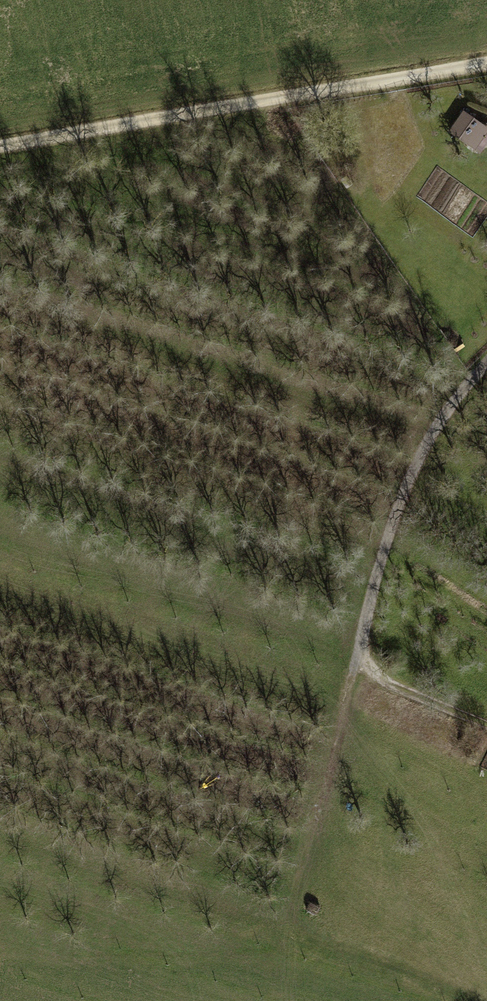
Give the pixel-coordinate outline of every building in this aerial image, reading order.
[(483,147),(486,140),(486,121),(468,108),(454,129),(483,147)]
